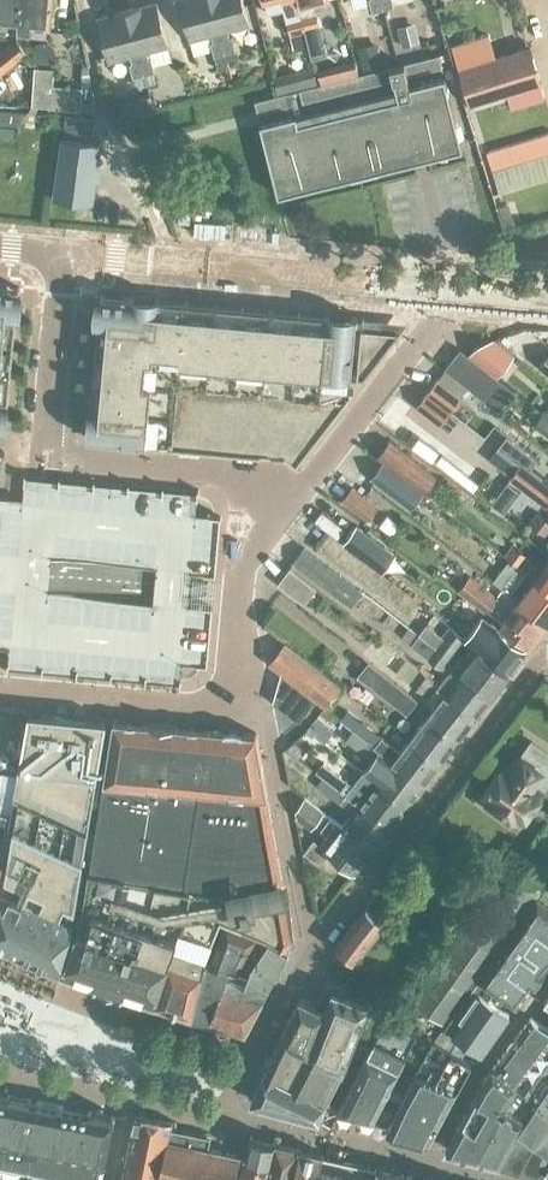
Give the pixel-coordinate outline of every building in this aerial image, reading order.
[(20,0),(0,0),(0,23),(18,24),(20,0)] [(18,24),(50,27),(52,0),(20,0),(18,24)] [(225,54),(219,32),(211,0),(179,0),(189,40),(212,34),(214,42),(210,43),(213,57),(215,56),(225,54)] [(225,54),(236,51),(233,37),(229,38),(227,30),(250,25),(244,0),(211,0),(219,32),(225,54)] [(303,15),(298,0),(283,0),(288,19),(303,15)] [(301,9),(330,2),(329,0),(298,0),(301,9)] [(382,0),(369,0),(372,12),(384,9),(382,0)] [(141,5),(128,9),(140,53),(145,74),(157,71),(154,58),(151,58),(149,51),(170,46),(158,2),(141,7),(141,5)] [(132,77),(145,74),(140,53),(128,9),(113,12),(114,14),(106,16),(97,18),(108,62),(131,56),(133,63),(129,64),(132,77)] [(303,18),(307,32),(320,29),(316,14),(303,18)] [(295,48),(310,44),(303,15),(288,19),(287,19),(295,48)] [(5,49),(16,62),(27,53),(17,40),(5,49)] [(366,68),(383,64),(378,42),(360,47),(366,68)] [(546,97),(531,48),(461,70),(473,107),(510,95),(514,107),(546,97)] [(16,62),(5,49),(0,53),(0,75),(16,62)] [(236,51),(225,54),(227,62),(238,59),(236,51)] [(225,54),(215,56),(218,70),(228,67),(227,62),(225,54)] [(358,75),(322,84),(255,100),(261,124),(279,196),(463,149),(440,54),(358,75)] [(336,65),(317,69),(321,83),(340,78),(336,65)] [(55,69),(37,67),(34,106),(53,107),(55,69)] [(265,67),(252,70),(253,78),(267,75),(265,67)] [(314,67),(295,72),(299,88),(318,83),(314,67)] [(20,69),(19,81),(32,82),(32,69),(20,69)] [(155,71),(145,74),(148,83),(157,81),(155,71)] [(145,74),(134,77),(137,86),(148,83),(145,74)] [(146,93),(132,97),(136,112),(150,108),(146,93)] [(25,124),(26,111),(0,109),(0,122),(25,124)] [(96,199),(103,140),(94,139),(96,118),(64,114),(55,194),(96,199)] [(547,176),(547,134),(493,150),(504,188),(547,176)] [(20,287),(9,286),(0,285),(0,430),(6,431),(15,339),(18,301),(20,287)] [(296,465),(361,382),(407,323),(101,295),(88,438),(285,456),(296,465)] [(515,355),(491,338),(463,350),(500,377),(515,355)] [(460,349),(445,369),(499,411),(514,391),(466,354),(460,349)] [(538,367),(547,375),(547,354),(538,367)] [(428,393),(451,411),(463,395),(440,377),(428,393)] [(442,423),(451,411),(428,393),(419,405),(442,423)] [(544,414),(535,426),(547,435),(547,417),(544,414)] [(528,467),(536,455),(505,433),(497,446),(528,467)] [(440,478),(389,440),(378,456),(428,493),(440,478)] [(497,446),(489,458),(513,476),(521,465),(497,446)] [(384,464),(373,479),(412,510),(424,494),(384,464)] [(547,504),(547,485),(521,465),(511,477),(547,505),(547,504)] [(9,648),(8,662),(8,672),(9,672),(9,669),(42,672),(42,675),(43,675),(44,673),(77,676),(76,678),(78,678),(78,676),(111,679),(111,681),(112,681),(113,679),(146,682),(145,684),(147,684),(147,682),(180,685),(180,687),(181,688),(182,678),(183,678),(184,664),(197,665),(197,664),(208,665),(213,607),(205,606),(208,573),(216,574),(221,516),(211,515),(211,514),(197,513),(199,498),(198,498),(199,489),(198,489),(198,491),(164,488),(165,486),(163,486),(163,488),(130,485),(130,483),(129,482),(129,485),(95,482),(96,479),(94,479),(94,482),(61,479),(61,476),(60,476),(59,486),(26,483),(27,473),(25,473),(25,483),(24,483),(23,497),(9,496),(9,497),(0,496),(0,647),(9,648)] [(367,520),(379,505),(355,486),(343,502),(367,520)] [(500,493),(492,504),(504,513),(512,502),(500,493)] [(547,533),(547,519),(539,512),(531,522),(547,535),(547,533)] [(358,524),(343,544),(382,573),(397,554),(358,524)] [(351,606),(364,590),(305,546),(293,561),(351,606)] [(521,568),(529,558),(513,546),(505,556),(521,568)] [(536,579),(547,588),(547,563),(536,579)] [(304,604),(317,588),(290,568),(278,584),(304,604)] [(547,622),(547,588),(536,579),(527,590),(519,584),(511,594),(519,600),(547,622)] [(486,615),(494,603),(467,582),(458,593),(486,615)] [(530,644),(547,622),(519,600),(509,613),(502,607),(495,617),(530,644)] [(476,653),(506,676),(526,650),(489,620),(481,631),(488,637),(476,653)] [(467,639),(450,626),(443,636),(428,625),(421,634),(452,658),(467,639)] [(443,669),(452,658),(421,634),(412,646),(443,669)] [(311,693),(327,673),(287,642),(271,663),(283,672),(311,693)] [(492,695),(506,676),(476,653),(470,660),(463,655),(454,666),(492,695)] [(409,714),(415,706),(419,700),(369,662),(359,676),(409,714)] [(424,694),(432,684),(435,679),(419,666),(407,681),(424,694)] [(475,716),(492,695),(454,666),(449,673),(456,678),(444,693),(475,716)] [(317,698),(311,693),(283,672),(275,701),(300,720),(317,698)] [(311,693),(317,698),(329,707),(344,686),(327,673),(311,693)] [(475,716),(444,693),(437,688),(429,698),(436,704),(427,715),(458,739),(475,716)] [(355,730),(376,746),(382,737),(348,710),(341,719),(355,730)] [(0,900),(0,943),(61,970),(72,938),(73,922),(108,718),(32,712),(0,881),(0,888),(3,889),(0,900)] [(441,760),(458,739),(427,715),(410,737),(441,760)] [(162,724),(114,720),(85,906),(63,971),(108,987),(158,1004),(177,947),(210,958),(225,922),(269,941),(288,951),(294,940),(257,733),(162,724)] [(368,756),(376,746),(355,730),(347,740),(368,756)] [(423,783),(441,760),(410,737),(400,750),(389,741),(382,751),(423,783)] [(296,741),(289,747),(299,754),(304,748),(296,741)] [(406,806),(423,783),(382,751),(373,762),(384,770),(375,781),(406,806)] [(544,792),(533,785),(543,770),(525,758),(505,787),(492,779),(482,794),(488,798),(485,803),(502,815),(510,803),(528,816),(544,792)] [(406,806),(375,781),(364,795),(362,794),(363,792),(325,762),(318,771),(324,776),(341,789),(348,795),(359,803),(389,827),(406,806)] [(0,780),(0,810),(11,812),(18,774),(2,771),(0,780)] [(333,799),(341,789),(324,776),(316,786),(333,799)] [(373,849),(389,827),(359,803),(348,795),(341,803),(352,812),(342,825),(373,849)] [(373,849),(342,825),(304,796),(294,808),(296,817),(310,828),(314,823),(332,836),(323,848),(355,872),(373,849)] [(10,814),(0,811),(0,872),(3,861),(1,861),(10,814)] [(537,899),(481,978),(516,1006),(531,986),(532,987),(545,971),(544,970),(547,965),(547,906),(537,899)] [(358,961),(386,922),(367,907),(338,946),(358,961)] [(209,964),(193,1016),(213,1023),(228,976),(230,970),(228,970),(231,958),(237,960),(245,963),(259,937),(225,922),(209,964)] [(252,966),(269,941),(259,937),(245,963),(237,960),(231,958),(228,970),(230,970),(228,976),(245,982),(252,967),(252,966)] [(289,952),(288,951),(269,941),(252,966),(252,967),(245,982),(228,976),(213,1023),(246,1033),(276,975),(278,976),(289,952)] [(177,947),(158,1004),(193,1016),(209,964),(210,959),(177,947)] [(449,1022),(478,961),(458,951),(429,1012),(449,1022)] [(342,1069),(369,1004),(333,990),(326,1010),(300,997),(279,1038),(280,1039),(267,1069),(265,1069),(252,1100),(321,1118),(326,1100),(342,1069)] [(482,1053),(510,1013),(479,991),(452,1032),(482,1053)] [(531,1016),(532,1017),(485,1078),(447,1149),(476,1156),(547,1045),(547,1028),(531,1016)] [(26,1066),(30,1038),(0,1033),(0,1062),(26,1066)] [(375,1120),(407,1054),(376,1039),(339,1111),(375,1120)] [(476,1156),(520,1167),(547,1118),(547,1046),(476,1156)] [(452,1050),(436,1080),(417,1073),(388,1129),(430,1140),(472,1061),(452,1050)] [(0,1094),(0,1179),(102,1179),(114,1117),(0,1094)] [(171,1127),(173,1120),(137,1114),(124,1179),(159,1179),(171,1127)] [(520,1167),(541,1174),(547,1165),(547,1164),(547,1118),(520,1167)] [(171,1127),(159,1179),(235,1179),(240,1155),(209,1149),(213,1135),(171,1127)] [(301,1149),(251,1137),(241,1179),(295,1179),(301,1149)] [(378,1168),(323,1156),(324,1153),(301,1149),(295,1179),(375,1179),(378,1168)] [(375,1179),(403,1179),(405,1174),(378,1168),(375,1179)]
